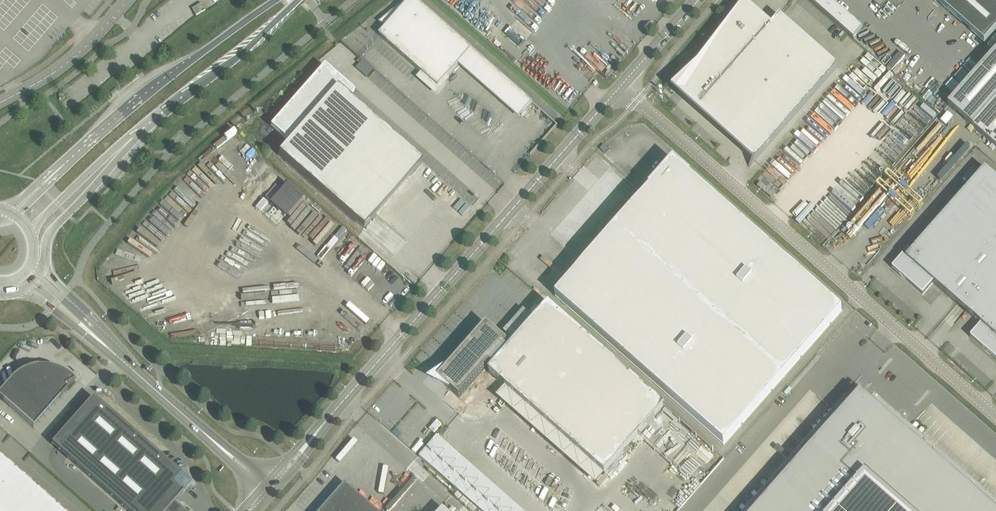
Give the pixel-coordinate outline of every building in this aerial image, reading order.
[(380,36),(424,75),(421,78),(435,90),(458,65),(518,118),(532,103),(416,0),(410,0),(380,36)] [(853,38),(862,28),(831,0),(819,0),(815,4),(811,0),(810,0),(853,38)] [(984,43),(995,30),(995,0),(936,0),(984,43)] [(780,16),(772,26),(744,1),(743,3),(743,4),(700,71),(696,65),(671,89),(676,93),(683,83),(693,82),(687,91),(742,148),(743,148),(754,160),(748,167),(749,168),(838,68),(780,16)] [(196,16),(205,11),(201,4),(192,9),(196,16)] [(948,105),(973,127),(995,148),(995,50),(948,105)] [(365,76),(371,70),(361,60),(355,67),(365,76)] [(324,66),(270,127),(289,143),(278,155),(363,230),(394,195),(422,164),(387,133),(348,99),(354,93),(324,66)] [(431,172),(472,203),(479,193),(476,179),(483,184),(491,174),(481,167),(469,183),(449,168),(448,163),(453,157),(466,167),(464,155),(474,152),(408,102),(406,105),(402,106),(406,109),(409,121),(413,124),(409,125),(418,131),(418,132),(423,137),(415,139),(421,143),(423,141),(428,144),(429,148),(424,149),(435,158),(428,159),(431,172)] [(724,445),(842,310),(673,162),(555,296),(724,445)] [(898,273),(922,295),(933,283),(957,304),(995,259),(995,178),(985,168),(911,253),(908,250),(892,268),(898,273)] [(957,304),(981,325),(970,337),(995,360),(995,259),(957,304)] [(596,485),(605,474),(665,406),(548,304),(509,349),(505,346),(507,343),(486,324),(438,379),(459,398),(488,365),(492,368),(488,372),(479,382),(596,485)] [(0,392),(0,399),(3,402),(3,401),(33,428),(60,398),(68,389),(67,389),(66,386),(75,381),(71,377),(67,374),(62,371),(56,368),(48,367),(44,366),(39,366),(32,367),(26,369),(20,372),(16,375),(11,379),(0,392)] [(860,392),(850,403),(846,400),(748,510),(995,510),(995,505),(902,422),(875,398),(871,402),(860,392)] [(161,457),(93,397),(52,445),(127,510),(184,510),(174,503),(183,493),(174,485),(182,475),(161,457)] [(434,436),(416,458),(480,510),(524,510),(434,436)] [(0,456),(0,510),(63,510),(0,456)] [(346,484),(345,484),(322,510),(376,510),(346,484)] [(371,502),(378,508),(385,500),(377,494),(371,502)]
